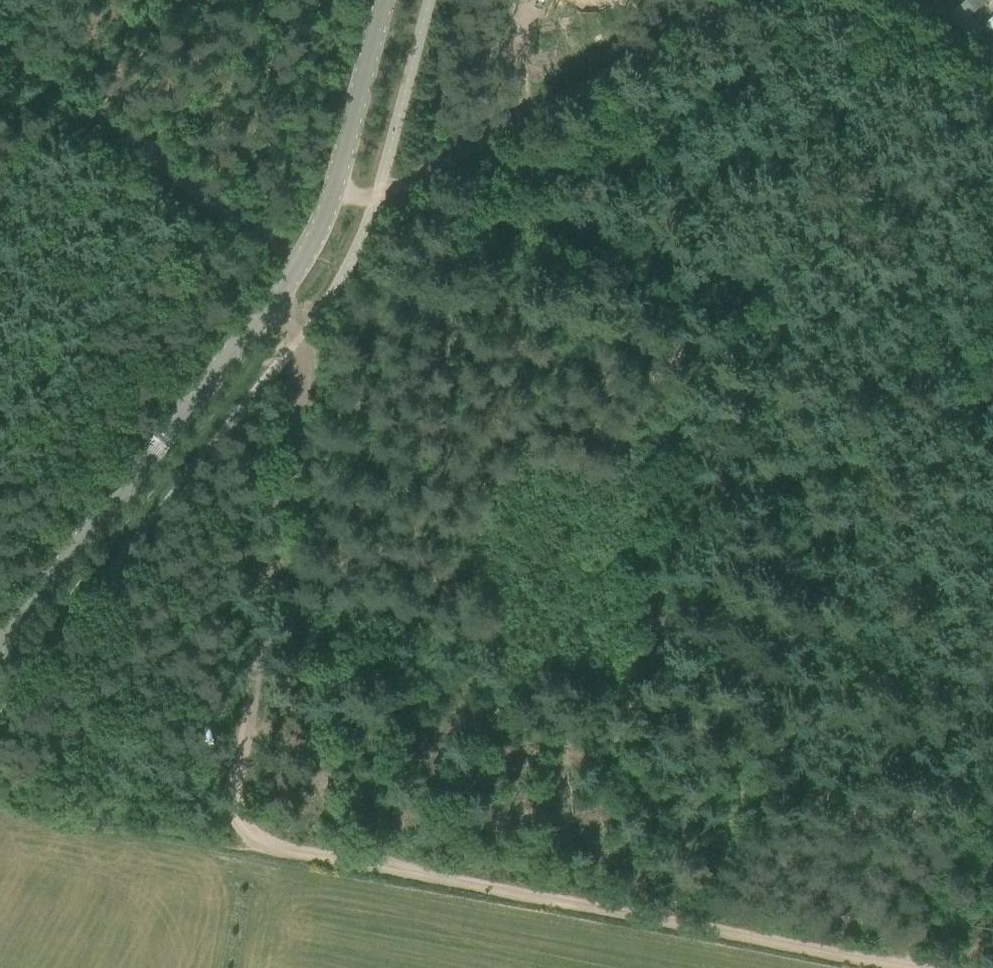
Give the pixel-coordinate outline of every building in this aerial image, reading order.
[(949,14),(971,38),(982,28),(970,15),(986,0),(965,0),(949,14)]
